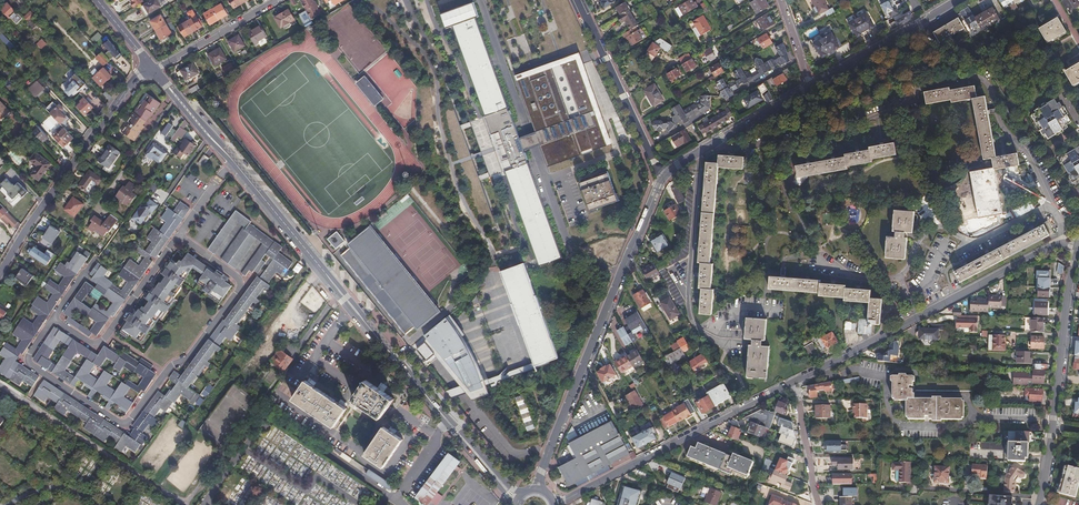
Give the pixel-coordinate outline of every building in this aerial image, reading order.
[(146,15),(163,6),(160,2),(164,0),(153,0),(141,7),(146,15)] [(305,10),(315,4),(313,1),(313,2),(312,0),(302,0),(300,1),(302,5),(302,7),(303,8),(305,10)] [(338,3),(337,0),(324,0),(329,8),(338,3)] [(685,13),(696,7),(693,2),(691,4),(689,0),(679,6),(681,10),(682,9),(684,10),(685,13)] [(769,6),(765,0),(755,0),(751,2),(757,13),(769,6)] [(834,13),(832,7),(827,9),(823,0),(809,0),(815,15),(824,12),(826,16),(834,13)] [(882,4),(887,13),(893,10),(894,13),(899,10),(897,6),(894,8),(890,0),(889,0),(882,4)] [(1066,12),(1067,11),(1068,13),(1074,9),(1069,0),(1063,0),(1060,2),(1066,12)] [(1074,10),(1078,7),(1078,0),(1069,0),(1074,9),(1074,10)] [(629,9),(625,1),(616,7),(620,14),(629,9)] [(519,136),(477,18),(479,17),(473,2),(441,14),(446,29),(454,26),(537,258),(539,263),(540,266),(563,258),(524,150),(532,147),(540,144),(535,130),(527,133),(519,136)] [(11,6),(7,3),(1,8),(15,23),(20,18),(17,15),(18,14),(11,6)] [(215,3),(211,6),(213,9),(219,19),(227,14),(221,4),(217,6),(215,3)] [(305,10),(306,13),(306,14),(306,15),(308,16),(310,20),(320,14),(316,8),(317,8),(315,4),(305,10)] [(973,36),(982,30),(975,18),(974,17),(968,7),(962,11),(959,13),(964,21),(973,36)] [(975,18),(982,30),(1000,20),(993,7),(974,17),(975,18)] [(210,24),(219,19),(213,9),(204,14),(210,24)] [(629,9),(620,14),(620,15),(623,21),(625,20),(631,29),(637,25),(639,24),(629,9)] [(189,15),(185,17),(187,21),(193,31),(201,26),(201,25),(199,22),(201,21),(199,18),(197,19),(195,16),(192,10),(187,13),(189,15)] [(287,10),(277,16),(278,18),(275,20),(280,28),(282,27),(283,28),(286,29),(289,27),(290,25),(291,25),(295,23),(287,10)] [(895,21),(898,27),(910,20),(912,14),(910,10),(900,16),(901,17),(895,21)] [(25,18),(28,21),(35,15),(31,11),(25,18)] [(775,23),(769,12),(758,19),(765,30),(775,23)] [(853,29),(857,37),(874,27),(869,19),(870,18),(867,12),(867,13),(865,12),(862,14),(861,16),(854,20),(852,20),(849,22),(849,23),(848,23),(852,29),(853,29)] [(956,14),(955,12),(930,27),(939,44),(958,32),(965,28),(961,22),(956,14)] [(151,21),(156,30),(167,24),(161,15),(151,21)] [(712,29),(703,15),(693,21),(696,26),(692,28),(697,37),(701,35),(712,29)] [(1038,27),(1046,41),(1065,30),(1057,16),(1038,27)] [(32,30),(37,25),(32,19),(27,24),(32,30)] [(193,31),(187,21),(179,26),(184,36),(193,31)] [(733,23),(723,29),(726,32),(734,27),(733,23)] [(167,24),(156,30),(161,39),(172,33),(167,24)] [(644,38),(637,25),(631,29),(624,33),(626,37),(628,36),(630,40),(633,45),(644,38)] [(7,38),(10,36),(0,26),(0,30),(7,38)] [(251,37),(254,43),(266,36),(260,26),(250,32),(253,35),(251,37)] [(960,36),(967,32),(965,28),(958,32),(960,36)] [(16,47),(7,38),(0,30),(0,37),(12,50),(16,47)] [(818,49),(823,57),(839,47),(835,39),(836,38),(832,32),(832,33),(830,32),(827,34),(826,36),(819,40),(817,40),(814,42),(814,43),(813,43),(817,49),(818,49)] [(92,39),(95,42),(102,36),(99,33),(92,39)] [(759,38),(764,47),(773,42),(767,33),(759,38)] [(227,42),(234,52),(244,46),(238,35),(227,42)] [(644,55),(651,60),(660,47),(667,52),(671,45),(660,37),(653,42),(644,55)] [(42,49),(47,44),(42,39),(37,44),(42,49)] [(109,50),(105,54),(111,60),(115,56),(118,60),(123,56),(114,47),(114,46),(108,39),(103,43),(109,50)] [(725,97),(727,99),(731,96),(730,95),(734,92),(734,91),(741,86),(740,84),(746,81),(747,83),(755,78),(755,79),(770,71),(769,70),(780,64),(781,65),(787,62),(788,62),(791,61),(784,42),(776,47),(781,56),(775,59),(772,58),(764,63),(762,59),(757,58),(755,63),(759,69),(752,74),(750,71),(746,73),(741,67),(734,71),(739,78),(734,81),(734,80),(727,84),(724,77),(716,82),(722,91),(721,95),(725,97)] [(208,54),(214,66),(226,59),(219,47),(208,54)] [(701,52),(697,54),(699,57),(702,55),(703,56),(705,55),(707,59),(708,58),(710,61),(715,58),(709,49),(701,53),(701,52)] [(97,58),(104,65),(109,60),(103,53),(97,58)] [(682,63),(691,58),(689,54),(680,60),(682,63)] [(579,56),(516,78),(535,130),(540,144),(547,163),(609,140),(579,56)] [(1070,81),(1078,75),(1078,56),(1061,66),(1070,81)] [(696,65),(691,58),(682,63),(687,71),(696,65)] [(116,76),(120,81),(124,78),(119,72),(118,72),(110,63),(106,67),(115,77),(116,76)] [(710,68),(714,76),(723,71),(718,63),(710,68)] [(180,70),(186,81),(198,74),(192,64),(180,70)] [(222,68),(225,74),(232,70),(228,64),(222,68)] [(93,78),(101,85),(106,80),(107,81),(110,79),(110,77),(111,75),(106,69),(107,68),(105,67),(103,69),(101,67),(93,74),(95,76),(93,78)] [(668,73),(672,79),(680,74),(677,68),(668,73)] [(785,73),(783,70),(772,77),(776,84),(777,85),(788,79),(785,73)] [(356,83),(375,106),(383,99),(365,75),(356,83)] [(69,80),(79,91),(85,86),(77,78),(75,80),(73,77),(69,80)] [(772,77),(767,80),(771,87),(776,84),(772,77)] [(28,90),(36,98),(48,86),(40,78),(28,90)] [(644,90),(653,105),(663,99),(654,84),(644,90)] [(992,166),(993,170),(1018,164),(1016,153),(995,157),(984,96),(976,97),(974,85),(950,90),(949,87),(924,91),(927,104),(951,100),(952,102),(972,99),(983,159),(991,158),(992,166)] [(749,107),(763,99),(758,90),(744,99),(749,107)] [(104,94),(110,101),(112,97),(107,91),(104,94)] [(767,102),(773,99),(769,91),(764,96),(767,102)] [(658,128),(661,132),(665,128),(667,128),(670,131),(677,123),(678,123),(682,125),(686,123),(685,122),(689,120),(688,118),(703,110),(704,113),(711,109),(710,96),(707,92),(703,94),(703,102),(698,104),(696,103),(684,109),(681,103),(673,108),(677,114),(674,115),(673,121),(672,121),(671,120),(664,121),(663,119),(656,120),(654,125),(656,129),(658,128)] [(140,104),(134,113),(146,121),(149,117),(152,114),(153,115),(161,104),(150,96),(146,102),(146,101),(142,106),(140,104)] [(1040,108),(1039,107),(1035,109),(1036,112),(1031,115),(1035,122),(1036,122),(1041,130),(1040,130),(1043,135),(1045,134),(1048,139),(1055,135),(1055,133),(1063,129),(1063,130),(1068,127),(1067,124),(1071,122),(1067,114),(1066,114),(1062,106),(1059,101),(1057,102),(1054,98),(1050,100),(1051,101),(1040,108)] [(85,115),(94,107),(86,99),(78,107),(85,115)] [(1038,105),(1039,107),(1040,108),(1051,101),(1050,100),(1050,99),(1038,105)] [(1,119),(9,111),(0,102),(0,119),(1,119)] [(53,103),(46,109),(65,128),(67,131),(74,124),(71,121),(72,120),(69,116),(67,118),(62,112),(64,110),(60,105),(58,107),(55,104),(54,104),(53,103)] [(702,125),(697,128),(700,134),(705,131),(706,132),(730,118),(729,117),(733,115),(729,110),(721,114),(720,113),(702,124),(702,125)] [(127,128),(124,133),(134,141),(142,131),(141,131),(140,130),(143,126),(146,121),(134,113),(127,121),(130,123),(127,128)] [(173,143),(188,123),(185,120),(170,141),(173,143)] [(160,134),(165,137),(173,126),(168,122),(160,134)] [(34,123),(29,128),(31,130),(41,140),(46,136),(34,123)] [(68,143),(74,137),(72,136),(67,131),(65,128),(61,132),(59,130),(55,133),(53,135),(60,142),(64,147),(68,143)] [(691,140),(684,129),(671,137),(677,146),(684,142),(685,144),(691,140)] [(153,142),(160,147),(166,138),(165,137),(160,134),(153,142)] [(177,148),(173,153),(181,159),(185,154),(189,156),(196,146),(192,144),(193,142),(187,138),(179,149),(177,148)] [(796,165),(798,177),(848,167),(848,165),(872,160),(872,157),(896,153),(894,140),(870,145),(870,148),(845,152),(846,155),(796,165)] [(145,153),(160,164),(168,152),(160,147),(153,142),(145,153)] [(98,160),(106,151),(98,144),(90,153),(98,160)] [(100,162),(110,169),(121,153),(110,146),(106,152),(107,152),(100,162)] [(1064,156),(1061,157),(1060,161),(1062,163),(1070,176),(1071,179),(1075,180),(1077,179),(1078,178),(1078,147),(1077,148),(1064,156)] [(54,154),(60,160),(63,157),(57,152),(54,154)] [(37,165),(33,172),(31,175),(39,180),(39,179),(50,163),(34,153),(30,160),(37,165)] [(699,314),(711,315),(713,289),(710,289),(712,263),(710,263),(718,166),(743,168),(744,156),(719,154),(718,162),(706,161),(698,262),(700,262),(698,288),(701,289),(699,314)] [(209,160),(204,156),(198,164),(203,168),(209,160)] [(988,216),(995,215),(1001,214),(993,170),(992,166),(969,171),(970,177),(976,212),(972,213),(975,226),(989,223),(988,216)] [(86,192),(86,191),(93,182),(96,184),(98,186),(102,179),(90,171),(79,187),(86,192)] [(581,182),(591,210),(619,200),(609,172),(581,182)] [(7,178),(1,184),(3,186),(0,190),(7,197),(5,199),(10,203),(19,195),(22,198),(28,193),(19,182),(15,186),(14,184),(13,185),(7,178)] [(93,182),(86,191),(90,193),(96,184),(93,182)] [(119,200),(123,203),(128,207),(137,196),(132,193),(136,187),(129,182),(125,187),(123,186),(115,197),(119,200)] [(154,194),(159,187),(152,183),(148,189),(147,189),(154,194)] [(685,198),(678,185),(673,187),(673,189),(680,202),(685,199),(685,198)] [(668,289),(679,306),(685,303),(665,267),(687,255),(689,251),(688,250),(689,247),(688,246),(689,243),(688,242),(690,239),(688,238),(690,235),(688,233),(690,230),(689,229),(690,226),(689,225),(691,222),(689,220),(691,217),(690,216),(692,213),(690,212),(692,209),(690,207),(692,205),(690,203),(692,200),(691,199),(693,196),(691,195),(693,192),(686,187),(685,198),(685,199),(681,249),(674,254),(654,265),(660,274),(668,289)] [(64,210),(74,217),(83,205),(72,198),(64,210)] [(138,224),(140,225),(147,216),(145,215),(148,212),(152,214),(158,206),(149,199),(142,209),(139,207),(131,219),(136,222),(135,223),(138,225),(138,224)] [(181,203),(174,212),(168,208),(161,219),(166,222),(160,232),(154,228),(147,238),(152,242),(146,251),(139,247),(136,251),(145,257),(139,266),(130,259),(118,276),(128,282),(122,291),(112,284),(113,284),(104,277),(108,271),(98,264),(90,276),(94,278),(92,282),(105,291),(103,293),(85,281),(63,313),(71,319),(77,310),(95,323),(89,332),(97,337),(112,316),(114,317),(152,263),(149,260),(152,256),(156,258),(190,209),(181,203)] [(665,211),(670,219),(681,213),(676,204),(665,211)] [(8,211),(7,210),(4,207),(0,210),(0,213),(6,219),(4,221),(8,225),(10,223),(13,226),(17,222),(8,212),(8,211)] [(885,258),(905,259),(906,238),(903,238),(904,232),(912,232),(914,211),(894,210),(892,231),(895,231),(895,237),(887,236),(885,258)] [(236,211),(235,212),(251,223),(252,222),(236,211)] [(251,223),(235,212),(208,250),(215,255),(238,223),(246,229),(245,231),(243,230),(222,260),(235,269),(257,240),(245,231),(251,224),(250,224),(251,223)] [(100,235),(103,237),(107,232),(109,233),(117,222),(110,216),(104,223),(94,216),(91,221),(92,223),(88,229),(93,233),(96,230),(101,233),(100,235)] [(957,280),(958,282),(960,281),(960,282),(1045,237),(1046,238),(1053,234),(1047,222),(954,271),(958,279),(957,280)] [(267,254),(288,270),(293,264),(279,253),(283,248),(251,224),(245,231),(257,240),(263,244),(263,245),(270,249),(267,254)] [(44,238),(48,241),(51,237),(56,240),(61,233),(52,226),(44,238)] [(341,254),(405,335),(415,327),(418,330),(440,312),(373,229),(373,230),(370,226),(348,243),(350,247),(341,254)] [(327,239),(336,248),(345,241),(337,231),(327,239)] [(656,251),(669,244),(663,233),(662,231),(649,238),(656,251)] [(283,277),(288,270),(267,254),(270,249),(263,245),(242,274),(246,277),(250,272),(253,274),(267,255),(276,262),(271,268),(269,267),(261,278),(259,277),(211,341),(210,341),(182,378),(174,372),(169,380),(177,385),(172,392),(170,390),(166,396),(160,392),(153,402),(152,401),(133,427),(136,429),(129,438),(44,381),(34,396),(45,403),(48,398),(58,405),(55,410),(65,416),(68,411),(88,424),(85,429),(105,443),(109,438),(119,444),(115,449),(122,453),(126,447),(135,454),(141,445),(142,446),(148,437),(143,434),(150,426),(154,429),(159,422),(155,418),(161,410),(166,414),(174,403),(176,404),(182,396),(190,402),(196,393),(189,388),(217,350),(220,352),(222,349),(219,347),(226,338),(231,342),(238,332),(237,331),(241,326),(239,324),(265,288),(267,289),(270,285),(269,285),(278,273),(283,277)] [(31,254),(48,267),(53,260),(36,247),(31,254)] [(124,330),(142,343),(146,337),(147,338),(151,331),(149,330),(154,322),(156,323),(163,313),(165,315),(170,307),(168,306),(173,299),(174,300),(177,296),(175,294),(180,288),(182,289),(186,282),(183,280),(188,273),(190,275),(194,268),(203,274),(199,280),(206,286),(204,290),(210,295),(211,293),(221,301),(231,287),(225,282),(226,280),(224,279),(226,276),(217,270),(216,272),(189,253),(182,262),(179,260),(176,263),(171,259),(161,274),(166,277),(154,295),(150,292),(145,298),(149,302),(143,311),(140,309),(135,317),(131,314),(126,321),(129,322),(124,330)] [(78,254),(68,268),(61,263),(55,271),(64,277),(59,286),(50,281),(44,290),(53,295),(47,304),(38,298),(30,310),(39,316),(33,325),(24,319),(13,336),(22,342),(16,350),(7,344),(0,354),(0,355),(6,359),(0,368),(0,374),(20,387),(23,382),(33,388),(39,378),(16,362),(21,354),(24,356),(88,260),(78,254)] [(293,269),(298,274),(304,267),(299,263),(293,269)] [(558,358),(526,268),(524,263),(501,271),(535,366),(558,358)] [(647,281),(660,274),(654,265),(653,263),(641,270),(647,281)] [(1062,274),(1064,265),(1057,264),(1055,273),(1062,274)] [(22,284),(27,288),(34,277),(23,269),(16,278),(22,283),(22,284)] [(1037,290),(1039,290),(1039,279),(1049,279),(1050,271),(1037,271),(1037,290)] [(857,333),(871,334),(872,323),(879,324),(881,299),(870,298),(871,290),(845,287),(845,285),(820,283),(821,280),(769,275),(768,288),(819,292),(819,295),(844,297),(844,300),(864,302),(863,318),(858,318),(857,333)] [(288,304),(305,281),(301,278),(294,286),(293,286),(290,291),(287,289),(280,298),(284,301),(288,304)] [(1039,279),(1039,290),(1038,297),(1049,297),(1049,279),(1039,279)] [(633,295),(641,307),(650,302),(643,290),(633,295)] [(660,302),(669,317),(673,315),(674,317),(680,314),(670,296),(660,302)] [(1000,305),(1000,297),(1000,296),(987,296),(987,299),(976,299),(975,301),(969,301),(969,311),(987,312),(987,307),(1000,308),(1000,305)] [(296,344),(321,310),(307,299),(281,333),(296,344)] [(1036,314),(1048,315),(1048,303),(1036,303),(1036,314)] [(649,332),(636,310),(624,317),(627,323),(623,326),(628,334),(631,340),(632,341),(636,339),(633,333),(642,328),(645,334),(649,332)] [(450,314),(447,317),(448,317),(448,318),(449,319),(449,320),(450,320),(450,321),(451,322),(452,323),(453,324),(453,325),(454,325),(454,326),(455,327),(455,328),(456,328),(456,329),(457,329),(457,330),(457,331),(458,331),(458,332),(459,332),(459,333),(460,334),(460,335),(461,335),(461,336),(462,337),(465,334),(458,325),(450,314)] [(958,315),(957,319),(956,319),(956,327),(970,328),(969,332),(977,332),(978,316),(962,315),(961,315),(958,315)] [(402,359),(412,371),(413,369),(434,352),(471,398),(487,392),(486,385),(484,378),(481,373),(477,363),(467,345),(459,350),(454,343),(462,337),(461,336),(461,335),(460,335),(460,334),(459,333),(459,332),(458,332),(458,331),(457,331),(457,330),(457,329),(456,329),(456,328),(455,328),(455,327),(454,326),(454,325),(453,325),(453,324),(452,323),(451,322),(450,321),(450,320),(449,320),(449,319),(448,318),(448,317),(447,317),(423,337),(426,340),(404,358),(402,359)] [(746,377),(766,378),(768,346),(761,345),(761,339),(765,340),(766,318),(746,317),(745,338),(752,339),(751,345),(748,345),(746,377)] [(1043,332),(1044,318),(1033,317),(1032,317),(1032,332),(1043,332)] [(855,331),(855,322),(843,322),(843,330),(855,331)] [(352,331),(345,325),(342,329),(350,335),(352,331)] [(943,325),(931,325),(931,329),(919,329),(919,331),(918,331),(916,333),(916,335),(917,337),(919,337),(918,339),(938,340),(938,330),(942,330),(943,325)] [(628,334),(623,326),(615,330),(624,345),(631,340),(628,334)] [(103,396),(102,397),(109,402),(105,408),(110,411),(115,404),(127,412),(133,404),(124,397),(130,388),(140,395),(143,391),(145,393),(153,381),(152,381),(156,375),(150,371),(153,367),(141,359),(138,363),(123,352),(120,357),(105,347),(97,357),(54,327),(32,360),(75,388),(80,380),(85,384),(84,385),(92,390),(88,397),(92,400),(97,392),(103,396)] [(815,342),(820,351),(837,341),(832,332),(815,342)] [(994,335),(993,350),(1005,351),(1005,344),(1004,344),(1004,335),(994,335)] [(459,350),(467,345),(462,337),(454,343),(459,350)] [(1044,348),(1045,337),(1033,337),(1032,347),(1044,348)] [(877,356),(876,361),(888,362),(890,355),(897,356),(898,352),(898,348),(898,346),(898,344),(895,341),(888,344),(890,347),(891,350),(890,350),(887,351),(877,356)] [(813,342),(802,347),(807,357),(817,352),(813,342)] [(685,355),(680,347),(663,357),(668,365),(685,355)] [(279,350),(270,362),(283,371),(292,359),(279,350)] [(632,366),(643,360),(637,350),(627,356),(632,365),(632,366)] [(1029,358),(1030,352),(1025,351),(1017,351),(1017,363),(1032,364),(1032,358),(1029,358)] [(699,355),(688,361),(695,372),(701,369),(699,365),(703,363),(699,355)] [(620,372),(632,365),(627,356),(615,363),(620,372)] [(231,371),(235,373),(240,367),(236,364),(231,371)] [(597,371),(604,383),(618,375),(612,364),(607,367),(606,366),(597,371)] [(1050,379),(1051,370),(1047,370),(1034,369),(1022,369),(1014,368),(1014,385),(1029,386),(1029,383),(1044,384),(1044,378),(1050,379)] [(908,413),(908,420),(925,420),(925,419),(929,419),(929,420),(962,420),(962,414),(964,414),(964,407),(962,407),(963,400),(913,400),(913,391),(912,391),(913,387),(913,377),(907,377),(907,375),(899,375),(899,377),(893,377),(893,400),(899,400),(899,402),(908,402),(908,406),(906,406),(906,413),(908,413)] [(293,400),(334,428),(347,409),(311,385),(306,381),(293,400)] [(354,400),(381,418),(395,399),(366,381),(354,400)] [(714,405),(731,396),(723,383),(711,390),(706,381),(701,383),(705,390),(714,405)] [(830,381),(808,385),(808,388),(809,387),(810,392),(809,392),(810,397),(811,396),(811,398),(817,396),(816,390),(826,389),(826,391),(832,390),(830,381)] [(206,398),(214,387),(209,384),(202,394),(206,398)] [(1003,395),(1003,387),(997,387),(990,387),(989,395),(1003,395)] [(1030,401),(1042,402),(1043,390),(1026,389),(1025,400),(1030,400),(1030,401)] [(626,395),(634,410),(643,405),(634,390),(626,395)] [(702,412),(714,405),(705,390),(698,394),(700,398),(701,399),(696,402),(702,412)] [(487,392),(471,398),(473,400),(488,395),(487,392)] [(535,428),(523,394),(515,397),(527,431),(535,428)] [(405,400),(412,405),(415,401),(408,396),(405,400)] [(200,406),(204,399),(199,397),(196,404),(200,406)] [(689,401),(688,399),(671,409),(672,411),(678,421),(690,415),(690,414),(695,411),(690,403),(689,401)] [(880,399),(870,399),(869,406),(874,406),(874,417),(881,417),(880,399)] [(775,411),(786,415),(788,411),(787,405),(778,402),(775,411)] [(855,410),(855,418),(867,418),(866,404),(853,404),(853,410),(855,410)] [(816,411),(816,418),(830,418),(830,406),(817,406),(817,411),(816,411)] [(768,429),(774,413),(761,409),(743,419),(752,422),(765,428),(768,429)] [(668,426),(678,421),(672,411),(662,416),(662,417),(658,419),(663,428),(667,426),(668,426)] [(781,427),(779,433),(781,434),(795,440),(792,423),(780,419),(778,425),(781,427)] [(569,485),(574,483),(607,465),(629,453),(612,421),(569,443),(576,457),(559,467),(564,475),(569,485)] [(761,438),(765,428),(752,422),(750,427),(751,428),(751,429),(752,430),(751,431),(750,431),(750,432),(748,431),(748,432),(761,438)] [(739,432),(740,429),(733,426),(728,437),(737,440),(740,433),(739,432)] [(639,434),(645,444),(649,442),(650,443),(655,440),(653,435),(655,433),(652,427),(645,431),(644,429),(639,432),(639,434)] [(366,456),(384,468),(403,441),(384,428),(366,456)] [(1029,444),(1030,432),(1007,431),(1006,443),(1029,444)] [(639,434),(631,438),(633,444),(634,443),(637,449),(645,445),(639,434)] [(795,440),(781,434),(778,441),(792,447),(795,440)] [(841,441),(827,441),(827,446),(824,446),(823,447),(823,448),(823,449),(824,450),(827,450),(827,451),(841,451),(841,450),(846,450),(846,445),(841,445),(841,441)] [(1029,451),(1029,444),(1006,443),(982,442),(982,450),(1005,451),(1005,462),(1026,462),(1026,451),(1029,451)] [(753,462),(733,454),(732,458),(699,444),(696,449),(692,447),(687,457),(731,475),(732,472),(746,478),(748,475),(753,462)] [(426,504),(429,504),(461,462),(450,453),(417,498),(426,504)] [(786,476),(787,474),(788,475),(789,474),(789,473),(789,472),(788,472),(791,464),(792,464),(794,460),(788,457),(786,461),(780,458),(774,470),(786,476)] [(771,461),(765,459),(761,470),(766,472),(771,461)] [(854,459),(833,459),(833,465),(839,465),(839,470),(854,470),(854,459)] [(909,484),(909,473),(908,473),(908,468),(909,468),(910,462),(898,462),(898,464),(891,463),(891,471),(895,471),(899,471),(898,482),(898,483),(905,483),(909,484)] [(99,465),(92,463),(90,469),(98,471),(99,465)] [(981,477),(986,478),(987,466),(972,464),(971,474),(981,475),(981,477)] [(574,483),(577,487),(610,470),(607,465),(574,483)] [(1018,476),(1020,477),(1021,477),(1023,477),(1023,476),(1024,476),(1024,475),(1024,473),(1023,472),(1014,465),(1005,477),(1004,491),(1014,492),(1016,479),(1018,476)] [(1075,497),(1078,482),(1078,469),(1066,465),(1058,492),(1075,497)] [(560,477),(564,475),(559,467),(555,468),(560,477)] [(935,483),(949,483),(949,468),(935,467),(935,483)] [(786,476),(774,470),(772,474),(770,473),(766,481),(774,485),(776,481),(781,483),(779,487),(788,490),(791,484),(784,481),(786,476)] [(390,491),(393,487),(371,472),(369,476),(390,491)] [(371,472),(393,487),(393,486),(372,472),(371,472)] [(668,489),(680,494),(681,490),(682,490),(687,479),(674,473),(669,484),(670,485),(668,489)] [(851,474),(833,474),(833,484),(851,484),(851,474)] [(623,486),(621,494),(620,493),(617,504),(638,504),(642,491),(636,490),(635,491),(629,489),(629,488),(623,486)] [(843,495),(843,497),(851,497),(851,495),(856,495),(856,488),(842,489),(842,495),(843,495)] [(712,489),(706,503),(710,504),(718,504),(723,494),(712,489)] [(1013,497),(990,495),(968,494),(967,504),(1014,504),(1012,504),(1013,497)] [(795,504),(790,503),(790,504),(781,501),(782,499),(772,495),(769,504),(772,504),(795,504)] [(851,497),(843,497),(839,497),(840,503),(841,503),(841,504),(851,504),(851,497)]
